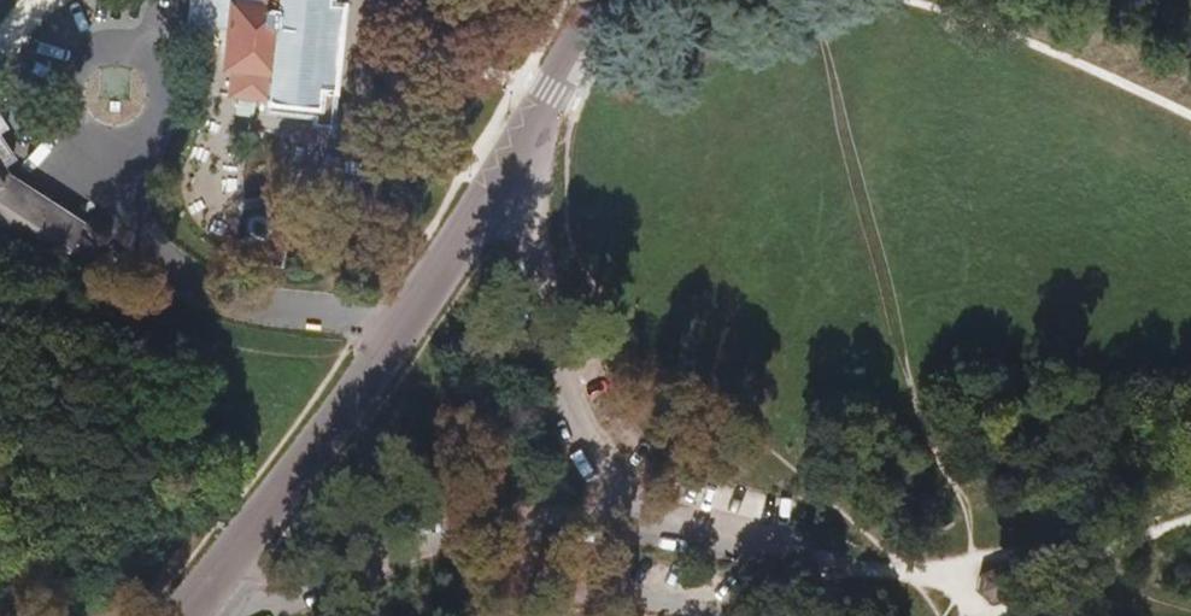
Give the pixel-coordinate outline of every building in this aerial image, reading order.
[(331,119),(345,0),(191,0),(188,20),(229,25),(224,67),(231,68),(228,93),(266,97),(266,101),(320,107),(318,118),(331,119)] [(53,271),(60,263),(79,272),(110,227),(97,218),(86,219),(8,167),(19,159),(3,134),(8,129),(0,117),(0,235),(53,271)] [(979,577),(980,595),(996,604),(1011,594),(1011,576),(995,567),(979,577)]
